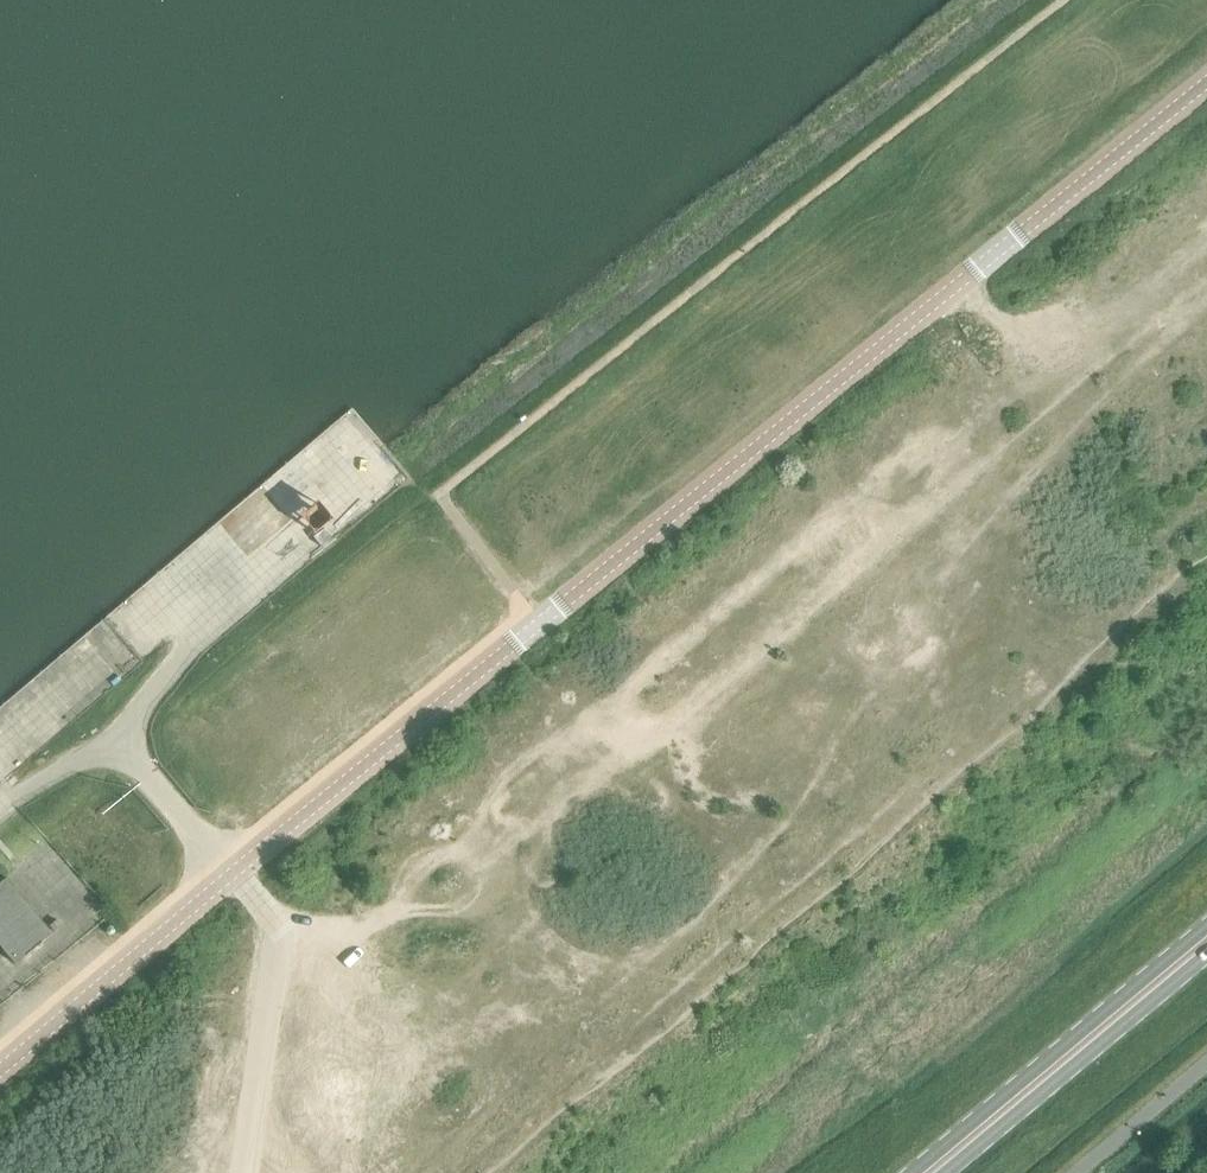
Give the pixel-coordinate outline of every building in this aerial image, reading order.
[(9,960),(46,929),(0,874),(0,949),(9,960)]
